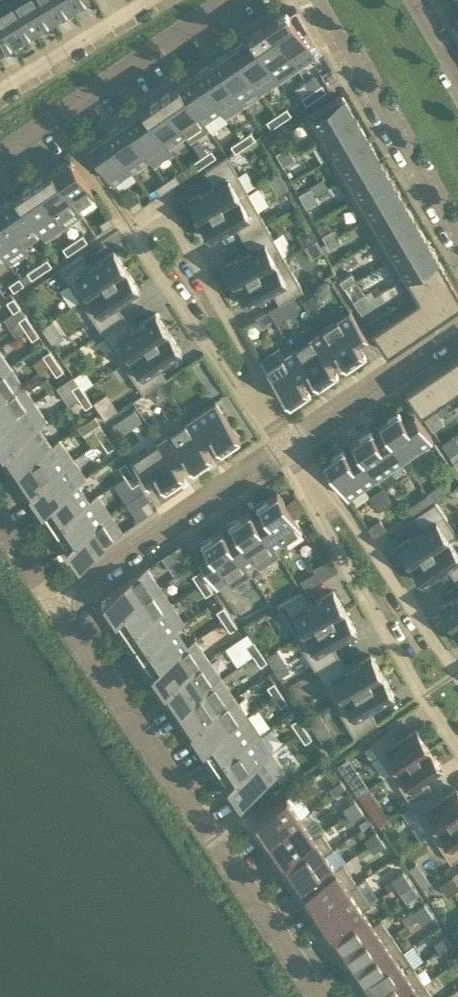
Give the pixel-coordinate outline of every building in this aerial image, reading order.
[(32,29),(15,0),(0,0),(0,17),(14,40),(32,29)] [(32,29),(51,17),(40,0),(15,0),(32,29)] [(65,0),(40,0),(51,17),(69,6),(65,0)] [(456,11),(449,0),(440,0),(449,15),(456,11)] [(286,10),(267,22),(292,59),(293,58),(298,66),(321,50),(317,42),(307,26),(296,7),(288,13),(286,10)] [(0,17),(0,48),(14,40),(0,17)] [(298,66),(293,58),(292,59),(267,22),(248,35),(249,36),(250,35),(279,79),(298,66)] [(261,91),(279,79),(250,35),(249,36),(232,48),(261,91)] [(243,103),(261,91),(232,48),(214,60),(243,103)] [(225,116),(243,103),(214,60),(196,72),(220,107),(220,108),(225,116)] [(202,119),(203,119),(220,108),(220,107),(196,72),(179,84),(178,83),(202,119)] [(208,127),(203,119),(202,119),(178,83),(160,95),(184,132),(189,140),(208,127)] [(321,83),(311,89),(316,96),(326,89),(321,83)] [(306,103),(316,96),(311,89),(301,96),(306,103)] [(302,116),(314,137),(354,114),(342,93),(302,116)] [(167,143),(184,132),(160,95),(142,107),(167,144),(167,143)] [(286,106),(276,113),(281,120),(291,113),(286,106)] [(173,151),(167,143),(167,144),(142,107),(141,108),(142,108),(125,120),(149,156),(148,156),(153,164),(173,151)] [(271,127),(281,120),(276,113),(266,120),(271,127)] [(314,137),(326,158),(366,135),(354,114),(314,137)] [(131,168),(148,156),(149,156),(125,120),(107,132),(131,168)] [(251,131),(241,138),(245,144),(255,138),(251,131)] [(112,181),(131,168),(107,132),(88,145),(112,181)] [(326,158),(338,178),(378,155),(366,135),(326,158)] [(245,144),(241,138),(231,144),(235,151),(245,144)] [(275,152),(279,158),(291,152),(288,145),(275,152)] [(211,148),(201,155),(205,162),(215,155),(211,148)] [(295,158),(291,152),(279,158),(283,165),(295,158)] [(188,198),(199,218),(247,191),(227,154),(205,169),(213,184),(188,198)] [(195,169),(205,162),(201,155),(191,162),(195,169)] [(338,178),(350,199),(390,176),(378,155),(338,178)] [(51,169),(75,206),(76,205),(94,193),(70,157),(52,170),(51,169)] [(81,213),(76,205),(75,206),(51,169),(33,181),(63,226),(81,213)] [(165,180),(169,186),(179,180),(175,173),(165,180)] [(350,199),(362,220),(402,197),(390,176),(350,199)] [(155,186),(159,193),(169,186),(165,180),(155,186)] [(44,238),(63,226),(33,181),(14,194),(15,195),(15,194),(39,230),(44,238)] [(298,193),(302,200),(314,193),(311,186),(298,193)] [(265,223),(247,191),(199,218),(210,237),(235,223),(242,236),(265,223)] [(318,200),(314,193),(302,200),(306,206),(318,200)] [(39,230),(15,194),(15,195),(0,205),(0,210),(22,242),(22,241),(39,230)] [(374,240),(414,217),(402,197),(362,220),(374,240)] [(133,211),(143,204),(138,198),(128,204),(133,211)] [(4,254),(3,254),(8,262),(28,249),(22,241),(22,242),(0,210),(0,248),(4,254)] [(103,228),(113,222),(109,215),(99,222),(103,228)] [(374,240),(386,261),(426,238),(414,217),(374,240)] [(225,263),(236,283),(284,256),(265,223),(242,236),(250,249),(225,263)] [(321,234),(325,241),(337,234),(334,227),(321,234)] [(82,233),(72,240),(77,246),(87,240),(82,233)] [(337,234),(325,241),(329,248),(341,241),(337,234)] [(399,282),(407,277),(438,259),(426,238),(386,261),(399,282)] [(67,253),(77,246),(72,240),(62,247),(67,253)] [(59,268),(81,299),(126,268),(113,250),(90,266),(81,253),(59,268)] [(284,256),(236,283),(247,303),(272,289),(279,302),(302,289),(284,256)] [(47,257),(37,264),(41,271),(51,264),(47,257)] [(438,259),(407,277),(419,298),(373,329),(377,336),(387,351),(457,302),(457,293),(438,259)] [(31,277),(41,271),(37,264),(27,271),(31,277)] [(101,330),(123,315),(115,303),(139,287),(126,268),(81,299),(101,330)] [(339,280),(344,286),(355,279),(351,272),(339,280)] [(13,290),(23,283),(19,276),(9,283),(13,290)] [(318,290),(305,299),(311,309),(324,300),(318,290)] [(369,298),(357,306),(361,313),(373,305),(385,298),(381,291),(369,298)] [(357,306),(369,298),(364,292),(353,300),(357,306)] [(291,312),(299,307),(291,295),(282,300),(291,312)] [(20,306),(13,296),(6,300),(13,310),(20,306)] [(15,335),(25,328),(18,318),(25,313),(20,306),(13,310),(3,317),(15,335)] [(267,309),(255,315),(260,325),(272,319),(267,309)] [(321,330),(337,353),(345,365),(355,358),(366,354),(356,340),(365,334),(366,336),(367,336),(349,309),(348,310),(349,311),(321,330)] [(101,330),(122,361),(168,330),(155,312),(132,328),(123,315),(101,330)] [(18,318),(25,328),(32,323),(25,313),(18,318)] [(46,335),(58,327),(52,319),(41,326),(46,335)] [(38,333),(32,323),(25,328),(32,338),(38,333)] [(181,349),(168,330),(122,361),(144,392),(165,378),(157,365),(181,349)] [(328,359),(337,353),(321,330),(293,348),(309,372),(317,384),(327,377),(338,373),(328,359)] [(278,347),(260,359),(263,365),(289,403),(299,396),(310,392),(300,378),(309,372),(293,348),(283,355),(278,347)] [(43,353),(49,363),(56,359),(49,349),(43,353)] [(10,365),(0,351),(0,371),(10,365)] [(406,390),(417,406),(421,411),(457,386),(457,355),(406,390)] [(63,369),(56,359),(49,363),(56,373),(63,369)] [(22,383),(10,365),(0,371),(0,397),(22,383)] [(173,376),(164,383),(171,391),(180,385),(173,376)] [(72,386),(79,396),(85,392),(78,382),(72,386)] [(34,401),(22,383),(0,397),(0,424),(34,401)] [(92,402),(85,392),(79,396),(85,406),(92,402)] [(118,408),(107,392),(94,401),(105,417),(118,408)] [(188,420),(203,443),(212,437),(222,452),(230,443),(240,436),(215,400),(214,401),(214,402),(188,420)] [(2,448),(38,424),(39,425),(47,419),(34,401),(0,424),(0,444),(2,448)] [(432,439),(414,412),(413,413),(415,415),(406,421),(396,407),(388,415),(378,422),(386,434),(402,458),(430,439),(431,440),(432,439)] [(435,408),(423,416),(428,422),(439,415),(435,408)] [(439,415),(428,422),(432,429),(444,421),(439,415)] [(110,424),(118,436),(130,427),(122,416),(110,424)] [(188,420),(160,439),(176,462),(184,456),(194,471),(202,462),(212,455),(203,443),(188,420)] [(51,443),(39,425),(38,424),(2,448),(3,448),(5,447),(18,467),(52,444),(51,443)] [(94,429),(101,439),(108,435),(101,425),(94,429)] [(374,477),(402,458),(386,434),(378,440),(368,426),(360,434),(350,441),(359,453),(374,477)] [(114,445),(108,435),(101,439),(108,449),(114,445)] [(18,467),(31,486),(73,458),(59,438),(51,443),(52,444),(18,467)] [(176,462),(160,439),(132,457),(131,456),(130,457),(148,484),(149,483),(148,481),(157,475),(166,489),(174,481),(184,474),(176,462)] [(323,460),(324,463),(347,497),(348,496),(348,495),(374,477),(359,453),(350,459),(340,445),(333,453),(323,460)] [(454,462),(457,459),(457,450),(450,455),(454,462)] [(29,487),(41,505),(77,482),(78,482),(86,477),(73,458),(31,486),(29,487)] [(118,465),(125,475),(132,470),(125,460),(118,465)] [(138,480),(132,470),(125,475),(132,485),(138,480)] [(89,499),(78,482),(77,482),(41,505),(54,523),(89,499)] [(427,492),(427,493),(433,502),(435,501),(442,496),(436,486),(427,492)] [(257,522),(273,546),(300,528),(300,529),(302,528),(294,516),(303,510),(294,497),(285,503),(277,491),(267,498),(256,502),(265,516),(257,522)] [(54,523),(66,541),(109,512),(97,493),(89,499),(54,523)] [(423,509),(433,502),(427,493),(417,500),(423,509)] [(148,513),(154,509),(147,498),(141,503),(148,513)] [(398,544),(411,562),(448,537),(449,538),(457,533),(435,501),(433,502),(423,509),(413,515),(422,528),(398,544)] [(239,517),(228,521),(238,535),(229,541),(245,565),(254,559),(259,567),(279,554),(273,546),(257,522),(249,510),(239,517)] [(122,531),(109,512),(66,541),(78,560),(122,531)] [(379,518),(367,526),(374,536),(385,528),(379,518)] [(251,573),(245,565),(229,541),(221,529),(211,535),(200,540),(210,554),(201,560),(200,558),(199,559),(217,586),(218,585),(217,584),(226,578),(231,586),(251,573)] [(411,562),(423,581),(447,565),(456,578),(457,577),(457,535),(457,533),(449,538),(448,537),(411,562)] [(178,544),(172,549),(179,559),(185,554),(178,544)] [(103,596),(115,614),(159,585),(146,566),(103,596)] [(192,574),(199,584),(206,579),(199,569),(192,574)] [(300,580),(305,588),(319,579),(315,571),(300,580)] [(212,589),(206,579),(199,584),(206,594),(212,589)] [(115,614),(127,632),(171,603),(159,585),(115,614)] [(278,604),(297,636),(344,609),(333,589),(308,603),(300,590),(278,604)] [(440,606),(453,625),(457,621),(457,594),(440,606)] [(127,632),(139,650),(175,626),(175,627),(183,621),(171,603),(127,632)] [(216,609),(223,619),(230,615),(223,605),(216,609)] [(297,636),(316,669),(338,655),(331,642),(355,628),(344,609),(297,636)] [(236,625),(230,615),(223,619),(230,629),(236,625)] [(139,650),(151,668),(187,644),(186,643),(175,627),(175,626),(139,650)] [(151,668),(164,686),(207,656),(194,638),(186,643),(187,644),(151,668)] [(246,644),(253,654),(260,650),(253,640),(246,644)] [(277,648),(265,655),(278,676),(289,670),(277,648)] [(266,660),(260,650),(253,654),(260,664),(266,660)] [(338,655),(316,669),(334,701),(382,673),(371,654),(346,668),(338,655)] [(179,705),(221,676),(207,656),(164,686),(164,687),(166,685),(179,705)] [(393,693),(382,673),(334,701),(354,735),(377,722),(368,707),(393,693)] [(190,725),(190,726),(234,696),(221,676),(179,705),(192,724),(190,725)] [(267,685),(274,695),(280,691),(274,681),(267,685)] [(287,701),(280,691),(274,695),(281,705),(287,701)] [(190,726),(203,744),(246,714),(234,696),(190,726)] [(203,744),(215,761),(258,732),(246,714),(203,744)] [(291,721),(298,731),(305,726),(298,716),(291,721)] [(258,732),(215,761),(227,779),(270,750),(269,748),(280,741),(270,726),(259,733),(258,732)] [(311,736),(305,726),(298,731),(305,741),(311,736)] [(391,772),(428,747),(416,728),(399,739),(391,728),(371,742),(391,772)] [(419,797),(419,796),(431,788),(424,777),(441,765),(428,747),(391,772),(411,802),(419,797)] [(270,750),(227,779),(239,798),(275,774),(283,768),(270,750)] [(368,786),(361,775),(350,783),(356,793),(368,786)] [(345,786),(341,779),(329,787),(333,793),(345,786)] [(400,809),(420,839),(431,831),(457,813),(457,791),(456,787),(439,799),(431,788),(419,796),(419,797),(411,802),(400,809)] [(254,817),(269,837),(300,816),(286,795),(254,817)] [(342,807),(347,813),(358,805),(354,799),(342,807)] [(363,812),(358,805),(347,813),(351,820),(363,812)] [(300,816),(269,837),(282,857),(314,836),(313,835),(321,830),(325,827),(312,808),(300,816)] [(377,824),(388,817),(382,808),(371,815),(377,824)] [(431,831),(451,861),(457,857),(457,813),(431,831)] [(365,817),(358,822),(361,826),(368,822),(365,817)] [(282,857),(293,873),(325,852),(333,847),(321,830),(313,835),(314,836),(282,857)] [(364,838),(368,845),(380,837),(376,831),(364,838)] [(384,844),(380,837),(368,845),(373,851),(384,844)] [(325,852),(293,873),(303,889),(335,867),(343,862),(346,859),(336,845),(333,847),(325,852)] [(303,889),(317,909),(356,882),(343,862),(335,867),(303,889)] [(407,877),(403,870),(391,878),(395,885),(407,877)] [(421,887),(429,881),(422,870),(413,876),(421,887)] [(454,890),(457,887),(457,883),(452,874),(446,878),(454,890)] [(356,882),(317,909),(330,929),(362,907),(363,908),(370,903),(370,902),(378,896),(365,877),(357,883),(356,882)] [(400,891),(411,883),(407,877),(395,885),(400,891)] [(446,878),(439,883),(447,894),(454,890),(446,878)] [(412,910),(417,917),(428,909),(424,902),(412,910)] [(373,923),(363,908),(362,907),(330,929),(341,945),(373,923)] [(433,915),(428,909),(417,917),(421,923),(433,915)] [(341,945),(352,960),(391,934),(380,917),(373,923),(341,945)] [(352,960),(363,976),(402,950),(391,934),(352,960)] [(434,942),(438,948),(450,940),(446,934),(434,942)] [(454,947),(450,940),(438,948),(443,955),(454,947)] [(363,976),(373,992),(413,966),(402,950),(363,976)] [(449,964),(454,971),(457,968),(457,958),(449,964)] [(377,996),(401,996),(424,981),(413,966),(373,992),(377,996)] [(424,981),(401,996),(434,996),(424,981)]
